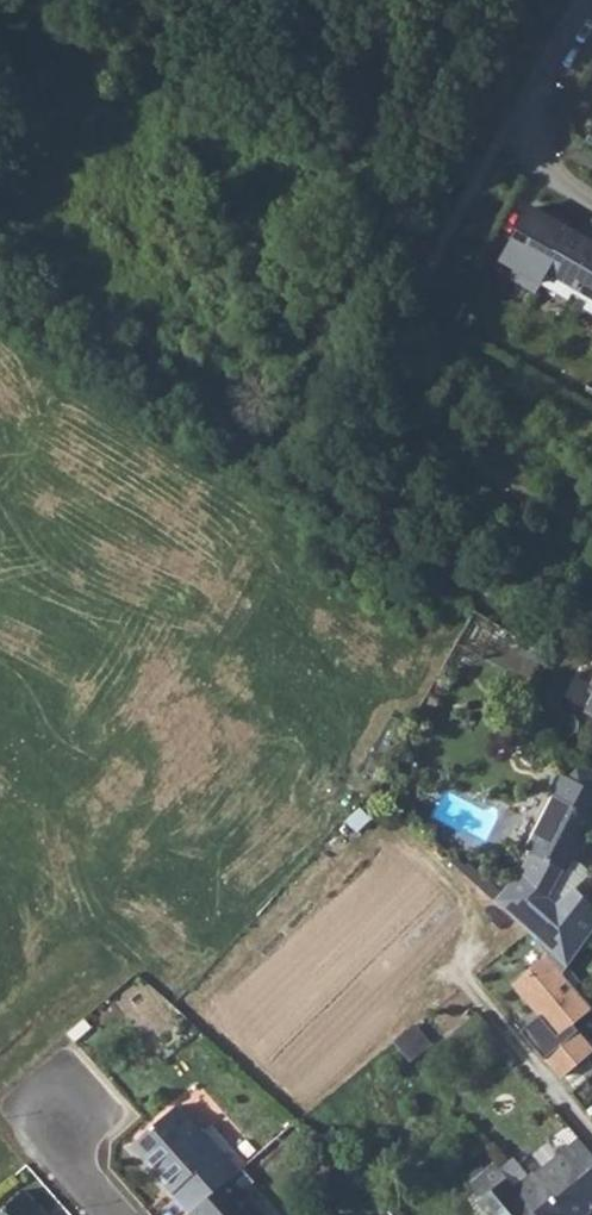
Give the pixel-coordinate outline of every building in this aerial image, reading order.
[(531,209),(502,259),(517,267),(512,274),(539,290),(545,279),(573,295),(578,285),(591,293),(591,244),(531,209)] [(587,665),(591,667),(581,686),(589,690),(579,708),(591,714),(591,656),(587,665)] [(591,933),(591,906),(573,890),(561,903),(545,890),(557,876),(565,866),(570,868),(575,856),(579,845),(584,830),(589,832),(591,826),(591,769),(571,758),(564,774),(559,772),(549,794),(552,795),(528,851),(533,853),(524,873),(506,895),(500,903),(533,930),(552,954),(566,972),(591,933)] [(583,848),(589,832),(584,830),(579,845),(583,848)] [(561,903),(573,890),(591,871),(575,856),(570,868),(565,866),(557,876),(545,890),(561,903)] [(452,863),(500,903),(506,895),(471,867),(468,870),(455,859),(452,863)] [(543,1014),(524,1031),(548,1058),(551,1055),(568,1074),(591,1052),(591,1041),(576,1023),(591,1009),(591,1003),(566,972),(552,954),(516,984),(543,1014)] [(435,1047),(418,1026),(416,1028),(414,1029),(431,1050),(435,1047)] [(431,1050),(414,1029),(398,1042),(415,1063),(431,1050)] [(165,1190),(169,1187),(175,1194),(172,1197),(187,1214),(194,1214),(231,1182),(246,1169),(212,1130),(203,1137),(179,1109),(131,1150),(165,1190)] [(540,1214),(591,1214),(591,1151),(584,1142),(539,1179),(536,1176),(519,1190),(540,1214)] [(519,1190),(510,1179),(498,1164),(475,1183),(488,1199),(481,1205),(489,1214),(540,1214),(519,1190)] [(231,1182),(194,1214),(260,1214),(231,1182)] [(165,1190),(172,1197),(175,1194),(169,1187),(165,1190)] [(21,1196),(38,1214),(46,1214),(25,1192),(21,1196)] [(21,1196),(0,1214),(38,1214),(21,1196)]
